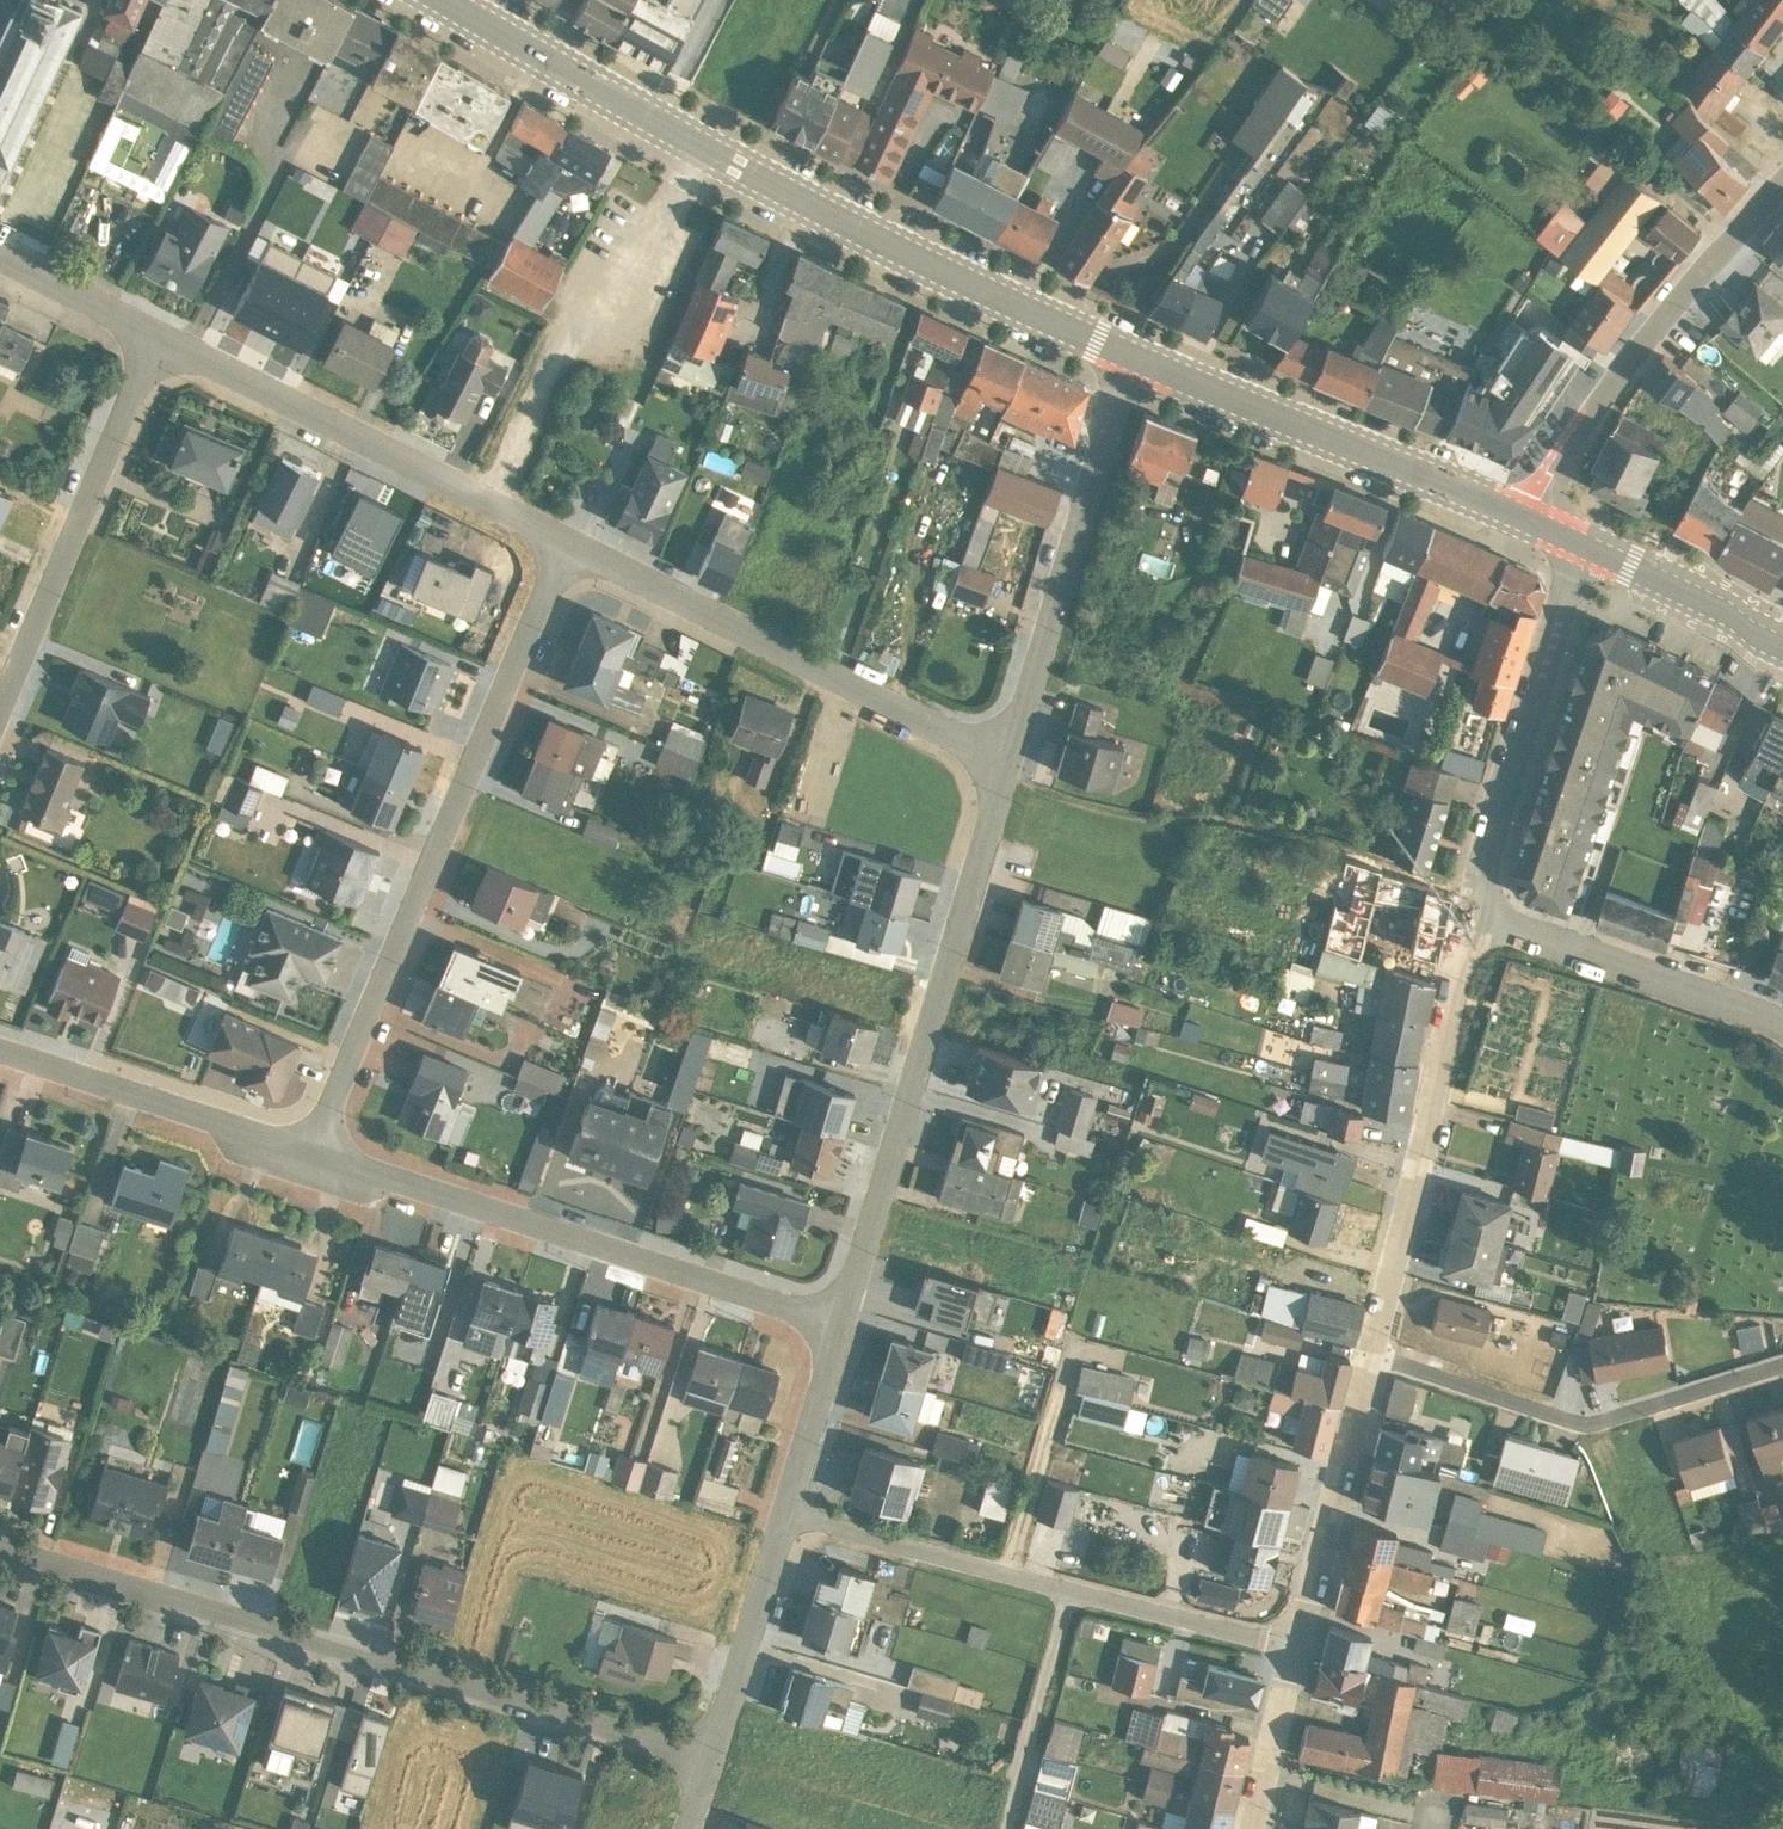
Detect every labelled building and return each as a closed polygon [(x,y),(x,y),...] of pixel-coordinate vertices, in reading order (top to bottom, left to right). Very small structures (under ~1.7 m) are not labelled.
[(81,6),(68,0),(0,0),(0,176),(81,6)] [(115,57),(137,11),(143,0),(107,0),(103,10),(91,33),(89,37),(85,45),(115,57)] [(122,88),(174,114),(166,129),(197,144),(205,129),(208,123),(209,121),(246,47),(257,27),(240,19),(247,4),(239,0),(163,0),(158,10),(154,19),(133,65),(122,88)] [(137,11),(154,19),(158,10),(163,0),(143,0),(137,11)] [(257,27),(259,21),(270,0),(239,0),(247,4),(240,19),(257,27)] [(259,21),(327,57),(331,50),(353,6),(341,0),(270,0),(259,21)] [(572,17),(609,39),(631,0),(582,0),(572,17)] [(663,68),(701,0),(631,0),(609,39),(663,68)] [(1250,3),(1275,22),(1291,0),(1252,0),(1250,3)] [(1691,9),(1721,31),(1714,40),(1749,67),(1770,39),(1727,5),(1729,2),(1726,0),(1680,0),(1691,9)] [(1782,22),(1782,0),(1737,0),(1742,5),(1737,13),(1770,39),(1782,22)] [(1039,6),(1032,3),(1017,34),(1020,36),(1016,45),(1024,49),(1029,38),(1026,36),(1039,6)] [(353,6),(331,50),(374,71),(397,29),(379,20),(379,18),(369,13),(368,14),(353,6)] [(1721,31),(1691,9),(1681,23),(1712,46),(1683,85),(1738,130),(1748,117),(1726,98),(1749,67),(1714,40),(1721,31)] [(932,34),(915,26),(893,74),(974,110),(975,110),(993,69),(978,62),(980,55),(963,48),(960,54),(929,40),(932,34)] [(891,41),(866,28),(846,70),(812,144),(851,163),(874,114),(860,107),(891,41)] [(397,29),(374,71),(369,81),(412,102),(413,103),(438,53),(397,29)] [(1678,47),(1663,38),(1656,51),(1670,60),(1678,47)] [(1130,53),(1105,39),(1097,55),(1121,68),(1130,53)] [(115,57),(85,45),(76,64),(105,77),(115,57)] [(208,123),(205,129),(230,142),(272,60),(246,47),(209,121),(208,123)] [(1024,54),(1010,47),(997,76),(992,73),(976,106),(1012,123),(1027,91),(1011,83),(1024,54)] [(438,53),(413,103),(412,104),(429,113),(428,115),(463,135),(464,133),(482,143),(508,93),(438,53)] [(115,57),(105,77),(95,98),(113,106),(122,88),(133,65),(115,57)] [(770,124),(812,144),(846,70),(818,57),(808,78),(795,72),(770,124)] [(1474,57),(1448,85),(1460,97),(1474,83),(1478,86),(1491,73),(1474,57)] [(1305,82),(1279,64),(1229,136),(1254,153),(1305,82)] [(884,180),(932,92),(893,74),(851,163),(884,180)] [(1333,91),(1343,99),(1355,83),(1345,75),(1333,91)] [(1612,90),(1600,104),(1617,118),(1629,104),(1612,90)] [(1143,130),(1074,93),(1052,130),(1103,155),(1093,173),(1108,181),(1118,165),(1133,149),(1143,130)] [(540,145),(552,152),(566,127),(522,101),(494,157),(520,174),(540,145)] [(1377,102),(1362,122),(1377,133),(1391,113),(1377,102)] [(1665,152),(1724,204),(1749,175),(1721,150),(1730,139),(1691,102),(1689,102),(1671,121),(1682,131),(1665,152)] [(1215,209),(1222,215),(1235,197),(1234,194),(1289,120),(1282,115),(1215,209)] [(505,243),(490,268),(486,277),(539,307),(564,263),(531,245),(562,195),(587,187),(608,151),(567,127),(551,156),(550,156),(552,152),(540,145),(520,174),(516,180),(536,194),(532,199),(505,243)] [(1033,163),(1061,179),(1079,144),(1052,130),(1033,163)] [(362,200),(376,174),(391,145),(370,134),(342,189),(362,200)] [(1660,243),(1680,258),(1701,232),(1660,198),(1626,171),(1592,146),(1585,154),(1597,164),(1584,181),(1604,197),(1587,219),(1563,202),(1537,236),(1556,253),(1637,309),(1647,297),(1608,267),(1636,231),(1656,248),(1660,243)] [(1152,161),(1133,149),(1118,165),(1108,181),(1052,266),(1053,267),(1087,284),(1139,206),(1132,201),(1146,178),(1143,175),(1152,161)] [(945,174),(931,204),(991,235),(1026,175),(984,152),(973,170),(955,160),(945,174)] [(907,192),(931,204),(945,174),(928,167),(929,164),(922,161),(912,180),(913,181),(907,192)] [(376,174),(362,200),(364,201),(384,212),(417,229),(490,268),(505,243),(376,174)] [(1258,218),(1277,233),(1306,194),(1286,180),(1258,218)] [(991,235),(1035,257),(1057,219),(1054,218),(1059,209),(1051,205),(1052,201),(1041,195),(1034,207),(1014,197),(991,235)] [(1300,203),(1281,228),(1297,240),(1323,205),(1309,195),(1302,204),(1300,203)] [(246,205),(231,199),(223,216),(238,223),(246,205)] [(364,201),(362,200),(350,229),(369,240),(384,212),(364,201)] [(165,228),(145,270),(178,287),(180,282),(193,288),(228,225),(188,204),(174,232),(165,228)] [(384,212),(369,240),(401,257),(417,229),(384,212)] [(1782,214),(1764,234),(1782,250),(1782,216),(1782,214)] [(750,274),(767,237),(723,216),(713,240),(711,240),(694,278),(723,290),(733,267),(749,274),(750,274)] [(1219,225),(1209,218),(1147,312),(1175,324),(1194,287),(1181,282),(1182,280),(1183,278),(1184,278),(1219,225)] [(1311,294),(1344,235),(1330,228),(1322,245),(1318,243),(1318,244),(1295,284),(1295,285),(1311,294)] [(232,313),(265,330),(302,258),(268,240),(232,313)] [(791,289),(776,336),(814,346),(826,317),(853,327),(868,286),(797,252),(784,286),(791,289)] [(1175,324),(1203,336),(1235,261),(1220,253),(1194,287),(1175,324)] [(336,275),(302,258),(265,330),(299,347),(336,275)] [(1311,294),(1272,272),(1243,320),(1284,344),(1310,298),(1311,294)] [(1758,273),(1720,319),(1758,350),(1782,321),(1782,294),(1758,273)] [(728,323),(739,297),(695,279),(686,305),(728,323)] [(1569,323),(1605,349),(1607,347),(1623,323),(1634,308),(1600,284),(1590,298),(1588,296),(1569,323)] [(868,286),(834,378),(843,381),(859,339),(883,347),(887,337),(889,338),(902,303),(868,286)] [(475,303),(469,314),(476,318),(484,318),(493,303),(475,293),(471,301),(475,303)] [(1361,401),(1397,321),(1378,314),(1362,345),(1356,343),(1349,354),(1306,339),(1322,308),(1316,302),(1310,298),(1284,344),(1273,365),(1361,401)] [(728,323),(686,305),(660,366),(722,394),(733,367),(714,359),(728,323)] [(1530,314),(1519,306),(1491,352),(1482,347),(1466,384),(1498,406),(1520,371),(1502,359),(1509,349),(1511,349),(1530,314)] [(1561,320),(1545,309),(1536,323),(1551,333),(1561,320)] [(965,333),(918,310),(908,339),(922,347),(912,373),(909,373),(903,391),(900,399),(902,400),(895,421),(914,429),(905,452),(921,458),(965,333)] [(853,327),(826,317),(812,353),(823,357),(822,361),(838,365),(853,327)] [(367,331),(344,319),(324,359),(373,383),(392,343),(391,342),(397,331),(373,319),(367,331)] [(18,366),(32,336),(0,320),(0,358),(18,366)] [(1782,322),(1761,347),(1768,354),(1782,336),(1782,323),(1782,322)] [(437,384),(423,411),(440,419),(445,411),(464,420),(479,388),(492,394),(505,367),(497,363),(497,362),(485,356),(490,344),(488,337),(477,333),(468,336),(459,351),(457,350),(439,385),(437,384)] [(988,439),(1022,359),(965,333),(919,466),(929,470),(931,466),(950,472),(956,454),(994,467),(1003,446),(988,439)] [(1576,350),(1551,334),(1542,345),(1541,345),(1494,417),(1527,442),(1574,372),(1574,371),(1575,371),(1577,370),(1568,363),(1576,350)] [(1464,388),(1472,368),(1391,335),(1361,401),(1443,435),(1464,388)] [(727,382),(724,398),(772,412),(778,394),(795,397),(814,346),(776,336),(770,356),(746,349),(734,384),(727,382)] [(1663,356),(1644,380),(1722,440),(1732,423),(1708,406),(1714,398),(1663,356)] [(0,358),(0,371),(12,376),(18,366),(0,358)] [(1059,375),(1022,359),(997,419),(1032,435),(1059,375)] [(675,373),(660,366),(653,382),(668,388),(675,373)] [(1081,386),(1059,375),(1035,427),(1050,434),(1051,431),(1072,440),(1085,393),(1085,389),(1081,386)] [(1763,400),(1741,383),(1725,405),(1747,423),(1763,400)] [(722,394),(714,390),(708,404),(716,408),(722,394)] [(625,395),(613,420),(626,426),(638,401),(625,395)] [(1482,404),(1460,441),(1479,447),(1514,462),(1527,442),(1494,417),(1496,414),(1482,404)] [(1152,499),(1169,506),(1183,470),(1181,469),(1193,432),(1143,413),(1125,467),(1158,482),(1152,499)] [(1594,467),(1643,490),(1644,490),(1664,438),(1621,414),(1620,414),(1594,467)] [(1017,429),(997,419),(988,439),(1030,456),(1034,445),(1014,436),(1017,429)] [(185,423),(168,463),(224,487),(241,447),(185,423)] [(873,430),(864,453),(868,471),(880,476),(894,437),(875,430),(873,430)] [(669,461),(678,442),(658,432),(631,487),(621,482),(605,516),(635,531),(652,538),(685,469),(669,461)] [(1745,456),(1764,471),(1782,445),(1782,437),(1779,434),(1762,456),(1751,448),(1745,456)] [(13,446),(0,440),(0,472),(13,446)] [(1733,448),(1722,440),(1713,457),(1725,465),(1733,448)] [(995,465),(1024,475),(1030,458),(1030,456),(1003,446),(995,465)] [(1286,468),(1252,455),(1240,494),(1272,506),(1286,468)] [(747,456),(740,475),(763,484),(770,465),(747,456)] [(317,476),(280,457),(256,505),(258,507),(251,519),(287,537),(294,524),(296,526),(313,492),(311,490),(317,476)] [(1246,471),(1225,464),(1215,494),(1237,501),(1246,471)] [(1047,518),(1059,489),(995,465),(982,499),(982,500),(1032,518),(1047,518)] [(1593,485),(1639,508),(1650,494),(1600,470),(1593,485)] [(1701,479),(1675,526),(1719,548),(1744,500),(1701,479)] [(1338,522),(1374,534),(1384,505),(1331,485),(1321,511),(1315,509),(1294,566),(1240,551),(1230,585),(1245,590),(1244,591),(1288,605),(1281,628),(1299,634),(1338,522)] [(12,496),(12,495),(0,490),(0,520),(12,496)] [(1719,548),(1746,562),(1775,502),(1752,491),(1744,500),(1719,548)] [(356,496),(329,550),(372,572),(402,514),(390,508),(388,512),(356,496)] [(1773,575),(1782,557),(1782,506),(1775,502),(1746,562),(1773,575)] [(696,575),(723,589),(752,528),(747,525),(749,520),(726,510),(696,575)] [(1431,526),(1398,511),(1381,556),(1384,557),(1378,571),(1407,585),(1431,526)] [(1248,520),(1220,512),(1213,534),(1241,542),(1248,520)] [(1308,609),(1320,613),(1329,587),(1353,595),(1369,549),(1361,546),(1365,531),(1338,522),(1308,609)] [(1504,559),(1431,526),(1372,679),(1382,684),(1382,685),(1403,694),(1404,694),(1408,684),(1423,690),(1439,652),(1416,642),(1442,581),(1485,600),(1504,559)] [(217,529),(209,547),(219,551),(227,533),(217,529)] [(1200,578),(1226,586),(1240,545),(1216,537),(1200,578)] [(416,551),(401,586),(472,616),(492,570),(491,569),(474,562),(469,573),(416,551)] [(943,556),(931,588),(982,606),(994,575),(943,556)] [(1534,608),(1541,586),(1535,573),(1504,559),(1485,600),(1481,610),(1488,613),(1511,621),(1515,607),(1519,608),(1520,604),(1534,608)] [(271,571),(258,602),(286,613),(299,583),(271,571)] [(1221,602),(1226,586),(1200,578),(1194,593),(1221,602)] [(334,601),(298,587),(284,621),(321,637),(334,601)] [(1244,591),(1242,599),(1266,606),(1267,603),(1283,608),(1278,625),(1282,626),(1288,605),(1244,591)] [(1479,674),(1469,704),(1465,704),(1464,708),(1463,710),(1473,713),(1475,708),(1477,708),(1500,715),(1504,702),(1532,613),(1515,607),(1511,621),(1488,613),(1468,669),(1479,674)] [(643,634),(592,612),(577,646),(652,678),(663,651),(641,642),(644,635),(643,634)] [(1368,622),(1352,615),(1343,638),(1360,644),(1368,622)] [(1588,640),(1578,677),(1636,711),(1690,734),(1715,677),(1716,676),(1616,629),(1588,640)] [(398,643),(377,695),(393,702),(395,698),(423,709),(427,698),(435,701),(450,664),(398,643)] [(607,700),(636,712),(644,695),(615,682),(622,666),(577,646),(561,683),(606,703),(607,700)] [(1331,660),(1314,653),(1304,680),(1322,687),(1331,660)] [(61,722),(107,741),(118,717),(138,725),(149,697),(83,669),(78,669),(71,686),(74,688),(61,722)] [(1710,761),(1742,688),(1716,676),(1690,734),(1686,747),(1686,748),(1698,754),(1698,756),(1710,761)] [(1629,730),(1636,711),(1578,677),(1549,759),(1541,783),(1535,800),(1513,869),(1528,899),(1569,913),(1570,912),(1605,801),(1629,730)] [(310,688),(304,686),(302,692),(306,695),(305,701),(337,714),(344,698),(312,684),(310,688)] [(791,713),(744,696),(728,739),(763,751),(760,758),(752,755),(743,779),(764,786),(775,756),(791,713)] [(1103,708),(1075,701),(1055,771),(1111,787),(1123,745),(1096,737),(1103,708)] [(1782,761),(1782,705),(1778,702),(1739,780),(1767,793),(1782,761)] [(298,711),(284,705),(276,723),(291,729),(298,711)] [(605,740),(549,716),(533,754),(604,783),(613,761),(599,755),(605,740)] [(662,744),(697,759),(706,735),(672,721),(662,744)] [(371,730),(356,764),(408,785),(424,749),(424,748),(381,732),(380,733),(371,730)] [(697,759),(662,744),(654,764),(690,779),(697,759)] [(31,823),(59,834),(69,809),(65,807),(83,763),(45,746),(18,810),(30,817),(31,823)] [(582,774),(533,754),(518,791),(566,811),(582,774)] [(1426,870),(1456,773),(1411,758),(1402,788),(1411,791),(1390,858),(1426,870)] [(1462,760),(1458,773),(1480,780),(1484,768),(1462,760)] [(1767,793),(1774,797),(1781,783),(1782,784),(1782,761),(1767,793)] [(287,776),(256,764),(248,781),(280,794),(287,776)] [(408,785),(356,764),(339,802),(392,825),(408,785)] [(217,817),(244,828),(262,787),(234,775),(217,817)] [(1691,777),(1676,819),(1701,829),(1707,815),(1717,787),(1691,777)] [(1726,822),(1707,815),(1701,829),(1701,830),(1695,852),(1716,858),(1717,858),(1726,822)] [(588,817),(581,833),(613,848),(620,831),(588,817)] [(774,850),(796,857),(805,826),(783,820),(774,850)] [(319,827),(313,838),(312,840),(319,843),(302,882),(357,905),(379,852),(319,827)] [(848,898),(906,916),(913,895),(909,893),(915,873),(842,851),(829,892),(848,898)] [(1731,885),(1737,866),(1695,852),(1672,929),(1683,932),(1700,880),(1711,884),(1713,879),(1731,885)] [(1395,915),(1388,945),(1436,958),(1450,893),(1383,873),(1383,869),(1327,853),(1320,883),(1333,887),(1318,945),(1362,957),(1374,908),(1395,915)] [(485,883),(477,904),(521,925),(525,915),(541,921),(552,894),(487,867),(481,881),(485,883)] [(1769,898),(1775,878),(1764,874),(1757,894),(1769,898)] [(89,878),(81,897),(116,912),(124,893),(89,878)] [(1676,915),(1607,890),(1597,923),(1667,947),(1676,915)] [(156,902),(130,892),(115,929),(142,940),(156,902)] [(848,898),(837,935),(876,947),(877,942),(897,947),(906,916),(848,898)] [(1010,937),(1128,972),(1138,953),(1141,946),(1094,931),(1094,930),(1079,916),(1021,899),(1020,900),(1010,937)] [(1141,946),(1154,919),(1103,904),(1094,930),(1094,931),(1141,946)] [(188,913),(170,906),(163,923),(180,930),(188,913)] [(324,982),(341,939),(267,909),(250,951),(258,955),(251,972),(242,968),(234,986),(254,994),(258,985),(288,998),(300,972),(324,982)] [(794,919),(772,912),(767,931),(788,939),(794,919)] [(829,929),(798,920),(791,942),(822,951),(829,929)] [(23,990),(44,939),(0,921),(0,980),(23,990)] [(1769,978),(1782,983),(1782,933),(1769,978)] [(1065,969),(1092,977),(1097,963),(1010,937),(999,974),(1040,987),(1048,960),(1065,966),(1065,969)] [(486,958),(453,944),(437,981),(500,1007),(506,992),(512,993),(520,972),(501,964),(493,983),(479,977),(486,958)] [(101,1022),(119,975),(85,961),(89,952),(71,945),(67,953),(66,953),(45,1007),(67,1016),(69,1011),(101,1022)] [(1352,1008),(1422,1020),(1431,982),(1386,965),(1321,946),(1313,968),(1291,961),(1289,968),(1282,966),(1273,990),(1278,995),(1305,1003),(1314,1003),(1322,979),(1355,986),(1352,1008)] [(501,964),(486,958),(479,977),(493,983),(501,964)] [(435,981),(420,1017),(462,1034),(469,1017),(480,1022),(488,1003),(435,981)] [(1112,999),(1110,1016),(1142,1021),(1144,1004),(1112,999)] [(1422,1020),(1352,1008),(1352,1015),(1360,1017),(1358,1031),(1370,1033),(1367,1053),(1414,1060),(1422,1020)] [(223,1009),(207,1051),(241,1066),(235,1079),(247,1084),(246,1087),(255,1091),(253,1097),(254,1097),(258,1089),(276,1096),(298,1045),(223,1009)] [(812,1025),(807,1044),(863,1062),(874,1025),(830,1011),(825,1027),(812,1025)] [(1338,1047),(1342,1031),(1312,1024),(1307,1040),(1338,1047)] [(1043,1065),(978,1046),(965,1087),(1031,1108),(1043,1065)] [(1410,1085),(1414,1060),(1367,1053),(1365,1065),(1313,1056),(1309,1073),(1410,1085)] [(398,1120),(446,1139),(462,1102),(455,1099),(467,1067),(423,1054),(398,1120)] [(523,1058),(516,1076),(555,1092),(564,1074),(523,1058)] [(1410,1085),(1309,1073),(1305,1089),(1359,1098),(1358,1107),(1404,1115),(1410,1085)] [(841,1135),(853,1095),(784,1074),(773,1114),(800,1123),(841,1135)] [(518,1077),(511,1090),(540,1102),(546,1088),(518,1077)] [(567,1156),(603,1169),(629,1096),(611,1090),(613,1085),(603,1082),(596,1086),(593,1097),(589,1096),(567,1156)] [(1053,1127),(1085,1136),(1096,1096),(1065,1087),(1053,1127)] [(1145,1090),(1136,1119),(1151,1124),(1155,1114),(1159,1115),(1165,1097),(1145,1090)] [(670,1106),(631,1092),(629,1096),(603,1169),(643,1183),(670,1106)] [(1193,1092),(1188,1106),(1212,1114),(1217,1100),(1193,1092)] [(1303,1099),(1298,1120),(1324,1127),(1324,1130),(1357,1138),(1362,1114),(1303,1099)] [(1108,1103),(1104,1116),(1127,1123),(1131,1110),(1108,1103)] [(1516,1104),(1512,1120),(1549,1130),(1553,1114),(1516,1104)] [(961,1116),(948,1158),(1009,1174),(1022,1133),(961,1116)] [(1615,1165),(1618,1149),(1563,1134),(1549,1130),(1512,1120),(1508,1119),(1503,1140),(1522,1145),(1511,1187),(1547,1197),(1556,1154),(1556,1151),(1615,1165)] [(787,1137),(782,1153),(790,1156),(788,1163),(829,1175),(841,1135),(800,1123),(795,1139),(787,1137)] [(72,1145),(26,1131),(24,1134),(6,1128),(0,1145),(0,1183),(17,1189),(22,1174),(59,1186),(72,1145)] [(539,1188),(552,1132),(536,1128),(523,1184),(539,1188)] [(743,1128),(739,1141),(758,1147),(762,1134),(743,1128)] [(1089,1155),(1094,1139),(1058,1129),(1053,1145),(1089,1155)] [(1354,1157),(1268,1129),(1259,1157),(1282,1164),(1277,1181),(1338,1200),(1343,1184),(1345,1185),(1354,1157)] [(734,1140),(728,1161),(753,1168),(754,1167),(776,1174),(780,1159),(758,1152),(759,1148),(734,1140)] [(1618,1149),(1615,1165),(1615,1167),(1639,1172),(1644,1148),(1619,1144),(1618,1149)] [(948,1158),(937,1197),(1010,1218),(1021,1178),(948,1158)] [(123,1164),(111,1202),(169,1221),(185,1169),(159,1160),(154,1173),(123,1164)] [(805,1204),(738,1180),(731,1204),(739,1207),(734,1223),(748,1227),(744,1244),(763,1250),(763,1251),(768,1253),(769,1252),(781,1255),(792,1221),(799,1223),(805,1204)] [(1324,1241),(1337,1200),(1277,1181),(1270,1207),(1290,1214),(1285,1228),(1245,1216),(1240,1232),(1281,1244),(1285,1229),(1324,1241)] [(1459,1188),(1449,1229),(1499,1242),(1501,1235),(1511,1238),(1515,1222),(1506,1219),(1510,1201),(1459,1188)] [(52,1245),(65,1249),(74,1220),(58,1215),(52,1233),(55,1235),(52,1245)] [(197,1265),(188,1292),(208,1298),(215,1273),(238,1280),(240,1273),(260,1280),(275,1234),(231,1220),(216,1271),(197,1265)] [(103,1230),(77,1222),(68,1249),(70,1250),(66,1264),(89,1272),(103,1230)] [(1449,1229),(1438,1270),(1476,1279),(1473,1291),(1528,1305),(1531,1291),(1489,1281),(1492,1270),(1496,1270),(1503,1243),(1499,1242),(1449,1229)] [(319,1249),(275,1234),(260,1280),(256,1294),(298,1309),(292,1329),(314,1336),(323,1306),(301,1299),(302,1294),(304,1294),(319,1249)] [(361,1278),(357,1292),(379,1300),(383,1285),(401,1291),(413,1253),(376,1242),(370,1256),(367,1255),(360,1278),(361,1278)] [(445,1263),(413,1253),(391,1324),(428,1336),(450,1268),(445,1266),(445,1263)] [(926,1270),(913,1312),(964,1326),(966,1317),(987,1323),(996,1293),(926,1270)] [(482,1277),(461,1343),(499,1355),(520,1289),(482,1277)] [(1269,1283),(1261,1312),(1302,1328),(1353,1339),(1361,1307),(1310,1291),(1309,1293),(1269,1283)] [(529,1377),(527,1377),(516,1408),(520,1410),(517,1419),(537,1425),(550,1384),(549,1383),(556,1360),(542,1355),(554,1320),(551,1318),(557,1301),(520,1289),(498,1359),(505,1361),(504,1367),(523,1373),(527,1359),(534,1361),(529,1377)] [(1575,1322),(1585,1294),(1568,1289),(1560,1317),(1575,1322)] [(1430,1330),(1481,1342),(1489,1308),(1438,1296),(1430,1330)] [(1600,1303),(1588,1299),(1579,1329),(1591,1333),(1600,1303)] [(592,1327),(583,1356),(616,1367),(633,1312),(615,1306),(614,1309),(596,1303),(589,1325),(592,1327)] [(3,1312),(0,1324),(0,1354),(13,1358),(25,1319),(3,1312)] [(633,1312),(615,1370),(638,1378),(642,1366),(658,1370),(672,1324),(633,1312)] [(1302,1328),(1266,1318),(1261,1338),(1297,1348),(1302,1328)] [(352,1328),(331,1321),(318,1360),(340,1367),(352,1328)] [(1579,1381),(1594,1379),(1595,1379),(1670,1365),(1662,1323),(1661,1322),(1587,1336),(1588,1345),(1574,1348),(1579,1381)] [(1210,1341),(1189,1336),(1185,1354),(1206,1359),(1210,1341)] [(890,1337),(879,1375),(923,1387),(928,1372),(934,1374),(940,1352),(890,1337)] [(968,1339),(964,1354),(1003,1366),(1008,1351),(968,1339)] [(738,1359),(698,1343),(684,1386),(685,1386),(681,1400),(721,1413),(738,1359)] [(1336,1404),(1348,1359),(1347,1359),(1324,1352),(1322,1357),(1300,1352),(1297,1365),(1294,1364),(1294,1365),(1280,1362),(1279,1362),(1241,1352),(1233,1376),(1260,1384),(1336,1404)] [(776,1370),(738,1359),(721,1413),(721,1416),(736,1421),(735,1424),(756,1432),(776,1370)] [(1130,1403),(1137,1372),(1087,1361),(1075,1414),(1143,1429),(1148,1407),(1130,1403)] [(229,1364),(204,1448),(222,1453),(247,1370),(229,1364)] [(560,1420),(576,1371),(558,1365),(541,1414),(560,1420)] [(935,1391),(923,1387),(879,1375),(867,1417),(903,1428),(911,1430),(914,1417),(926,1421),(935,1391)] [(1393,1378),(1384,1413),(1408,1417),(1409,1412),(1419,1415),(1426,1387),(1415,1385),(1415,1383),(1393,1378)] [(598,1423),(609,1426),(614,1413),(629,1417),(632,1409),(621,1398),(625,1384),(612,1380),(598,1423)] [(1336,1404),(1260,1384),(1258,1389),(1270,1392),(1267,1408),(1284,1413),(1279,1429),(1292,1432),(1289,1444),(1324,1453),(1336,1404)] [(309,1393),(286,1386),(282,1400),(304,1407),(309,1393)] [(421,1420),(449,1429),(458,1399),(431,1390),(421,1420)] [(1747,1416),(1768,1485),(1782,1480),(1782,1405),(1747,1416)] [(0,1423),(0,1490),(10,1493),(27,1432),(0,1423)] [(473,1436),(504,1446),(507,1436),(494,1432),(494,1429),(478,1424),(477,1425),(473,1436)] [(30,1425),(10,1493),(48,1505),(71,1437),(30,1425)] [(1379,1427),(1372,1456),(1416,1466),(1420,1452),(1459,1462),(1465,1443),(1459,1441),(1461,1433),(1448,1430),(1446,1438),(1442,1437),(1442,1436),(1402,1425),(1401,1430),(1379,1427)] [(1735,1471),(1719,1425),(1674,1439),(1692,1497),(1738,1483),(1734,1471),(1735,1471)] [(936,1430),(931,1450),(972,1462),(978,1442),(936,1430)] [(1536,1441),(1506,1433),(1499,1455),(1485,1451),(1478,1475),(1493,1479),(1492,1482),(1565,1502),(1577,1457),(1569,1455),(1535,1446),(1536,1441)] [(736,1439),(724,1436),(710,1478),(702,1475),(694,1501),(730,1512),(738,1487),(722,1481),(736,1439)] [(553,1449),(550,1461),(565,1464),(565,1463),(581,1467),(587,1448),(571,1444),(568,1452),(553,1449)] [(864,1445),(849,1496),(904,1512),(919,1461),(864,1445)] [(590,1451),(584,1469),(638,1488),(646,1461),(619,1452),(613,1469),(605,1466),(608,1456),(590,1451)] [(1296,1464),(1247,1451),(1247,1454),(1236,1452),(1227,1488),(1237,1490),(1286,1503),(1296,1464)] [(1372,1456),(1367,1474),(1360,1503),(1425,1520),(1432,1491),(1437,1472),(1416,1466),(1372,1456)] [(677,1470),(646,1461),(638,1488),(675,1501),(679,1493),(672,1490),(677,1470)] [(466,1472),(438,1463),(419,1524),(450,1532),(460,1501),(458,1500),(466,1472)] [(152,1510),(159,1512),(166,1484),(103,1464),(86,1519),(144,1536),(152,1510)] [(988,1477),(978,1510),(1003,1517),(1012,1484),(1021,1487),(1024,1478),(998,1470),(995,1479),(988,1477)] [(292,1550),(314,1476),(297,1472),(287,1508),(288,1509),(285,1517),(246,1506),(228,1564),(268,1576),(269,1576),(279,1546),(292,1550)] [(1047,1481),(1036,1517),(1066,1525),(1077,1489),(1047,1481)] [(419,1524),(429,1491),(399,1482),(389,1515),(419,1524)] [(1286,1503),(1213,1485),(1203,1521),(1276,1540),(1286,1503)] [(1481,1499),(1454,1492),(1443,1526),(1538,1552),(1545,1529),(1478,1509),(1481,1499)] [(198,1511),(185,1552),(228,1564),(246,1504),(222,1498),(205,1494),(200,1511),(198,1511)] [(1746,1532),(1767,1527),(1757,1496),(1736,1503),(1746,1532)] [(1782,1525),(1782,1518),(1777,1501),(1761,1506),(1768,1528),(1782,1525)] [(1348,1549),(1451,1577),(1454,1567),(1429,1560),(1431,1551),(1395,1541),(1397,1533),(1355,1523),(1348,1549)] [(1104,1540),(1130,1546),(1133,1532),(1107,1526),(1104,1540)] [(1276,1540),(1221,1526),(1210,1568),(1265,1582),(1276,1540)] [(1488,1538),(1443,1526),(1438,1546),(1482,1559),(1488,1538)] [(357,1533),(338,1597),(355,1602),(357,1599),(380,1605),(398,1546),(357,1533)] [(1348,1549),(1341,1576),(1384,1586),(1385,1581),(1424,1592),(1430,1572),(1348,1549)] [(431,1624),(447,1629),(465,1569),(441,1562),(439,1566),(422,1561),(415,1583),(420,1585),(413,1610),(432,1616),(431,1624)] [(899,1624),(908,1595),(889,1590),(890,1585),(872,1580),(873,1577),(839,1567),(834,1582),(818,1577),(812,1599),(899,1624)] [(1381,1586),(1341,1576),(1333,1609),(1436,1638),(1440,1625),(1401,1613),(1402,1609),(1378,1602),(1381,1586)] [(1239,1588),(1201,1578),(1195,1598),(1233,1608),(1239,1588)] [(1479,1603),(1453,1596),(1449,1611),(1475,1618),(1479,1603)] [(812,1599),(799,1636),(855,1653),(868,1615),(812,1599)] [(7,1707),(15,1683),(1,1679),(16,1630),(15,1630),(9,1628),(14,1606),(0,1602),(0,1705),(7,1707)] [(1475,1618),(1449,1611),(1445,1626),(1472,1634),(1475,1618)] [(676,1639),(598,1615),(589,1643),(603,1648),(596,1673),(638,1686),(643,1670),(658,1674),(663,1658),(670,1659),(676,1639)] [(58,1680),(56,1686),(74,1691),(76,1686),(80,1687),(94,1641),(97,1642),(100,1631),(80,1625),(76,1637),(69,1635),(59,1628),(48,1624),(34,1673),(58,1680)] [(1371,1637),(1329,1627),(1321,1655),(1422,1683),(1427,1665),(1409,1660),(1408,1664),(1368,1652),(1368,1651),(1371,1637)] [(1150,1692),(1163,1642),(1125,1631),(1111,1681),(1150,1692)] [(1416,1633),(1411,1650),(1440,1658),(1445,1643),(1436,1638),(1416,1633)] [(178,1653),(128,1639),(114,1687),(164,1702),(178,1653)] [(1334,1703),(1353,1708),(1363,1667),(1321,1655),(1312,1690),(1336,1697),(1334,1703)] [(1252,1717),(1261,1679),(1255,1676),(1207,1664),(1203,1679),(1180,1674),(1174,1697),(1252,1717)] [(914,1665),(910,1685),(955,1693),(959,1674),(914,1665)] [(1475,1791),(1554,1799),(1558,1763),(1478,1752),(1440,1748),(1448,1716),(1461,1718),(1467,1697),(1363,1667),(1356,1697),(1363,1699),(1361,1712),(1367,1714),(1362,1735),(1304,1722),(1297,1755),(1358,1768),(1475,1791)] [(843,1715),(851,1686),(792,1669),(780,1710),(820,1722),(841,1728),(845,1716),(843,1715)] [(184,1734),(238,1749),(254,1693),(252,1692),(253,1686),(235,1681),(232,1689),(200,1680),(184,1734)] [(334,1700),(284,1685),(261,1763),(311,1778),(326,1728),(340,1732),(348,1706),(334,1701),(334,1700)] [(949,1720),(954,1697),(923,1690),(918,1712),(949,1720)] [(1144,1710),(1130,1706),(1124,1737),(1240,1767),(1247,1738),(1228,1733),(1229,1727),(1146,1705),(1144,1710)] [(1495,1705),(1488,1726),(1514,1734),(1521,1713),(1495,1705)] [(339,1786),(366,1794),(389,1717),(362,1709),(339,1786)] [(1027,1828),(1060,1828),(1076,1756),(1077,1756),(1084,1723),(1052,1716),(1027,1828)] [(66,1766),(78,1724),(62,1719),(50,1761),(66,1766)] [(1684,1788),(1721,1791),(1725,1738),(1688,1735),(1684,1788)] [(1188,1792),(1231,1803),(1240,1767),(1143,1742),(1137,1760),(1150,1764),(1145,1780),(1168,1787),(1173,1770),(1193,1774),(1188,1792)] [(505,1828),(535,1828),(554,1766),(527,1758),(505,1828)] [(554,1766),(535,1828),(565,1828),(581,1775),(554,1766)] [(53,1779),(16,1769),(11,1787),(48,1797),(53,1779)] [(1145,1780),(1141,1797),(1163,1803),(1168,1787),(1145,1780)] [(1231,1803),(1230,1804),(1188,1792),(1183,1814),(1163,1809),(1159,1823),(1179,1828),(1224,1828),(1231,1803)] [(1308,1798),(1302,1822),(1308,1824),(1307,1828),(1354,1828),(1358,1811),(1308,1798)] [(1462,1800),(1459,1819),(1504,1825),(1506,1806),(1462,1800)] [(1141,1828),(1178,1828),(1144,1820),(1141,1828)]
